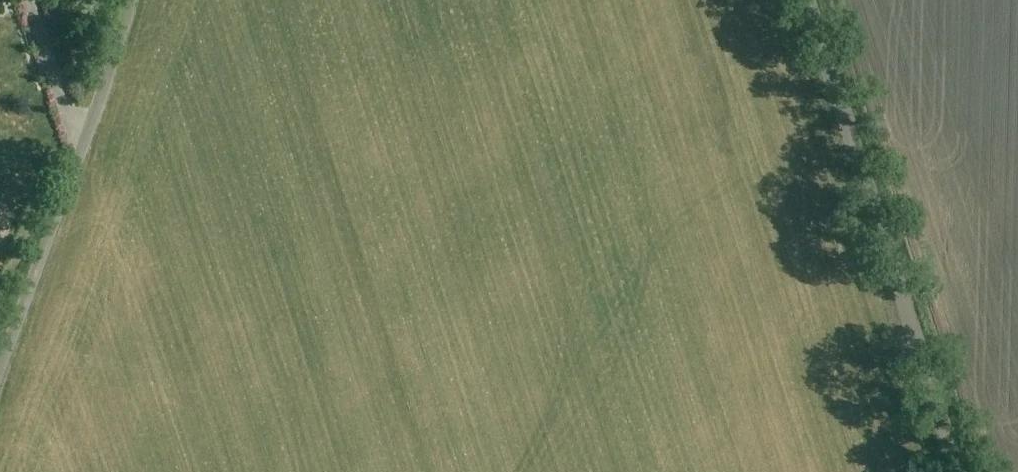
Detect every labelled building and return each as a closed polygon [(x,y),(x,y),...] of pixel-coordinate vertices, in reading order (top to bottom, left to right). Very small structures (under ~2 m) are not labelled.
[(15,71),(39,65),(37,54),(12,59),(15,71)]
